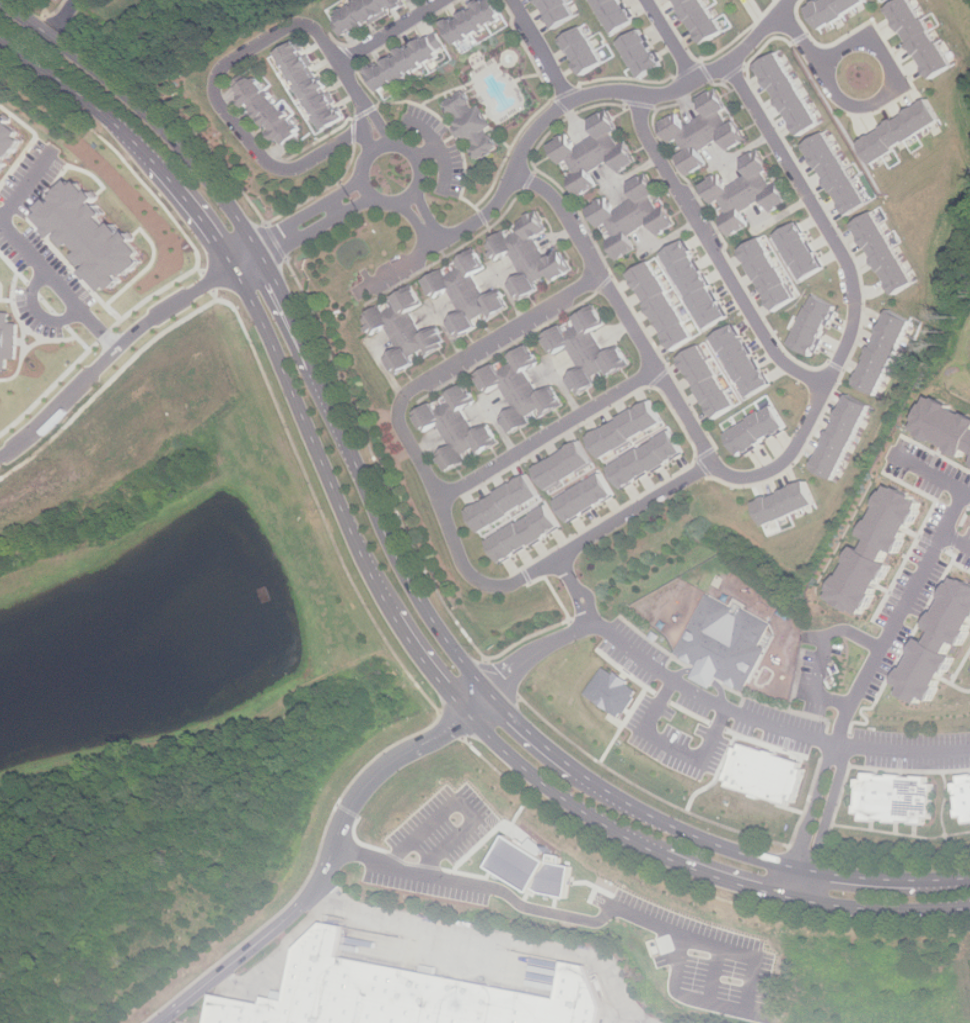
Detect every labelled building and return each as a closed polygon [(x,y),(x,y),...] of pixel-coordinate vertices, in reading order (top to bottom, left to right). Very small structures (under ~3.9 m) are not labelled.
[(333,18),(346,40),(412,0),(363,0),(333,18)] [(506,17),(496,0),(485,0),(446,24),(459,45),(506,17)] [(553,29),(576,16),(567,0),(536,0),(553,29)] [(613,34),(636,21),(624,0),(593,0),(613,34)] [(726,31),(707,0),(675,0),(703,45),(726,31)] [(822,30),(870,1),(869,0),(822,0),(809,8),(822,30)] [(932,79),(955,66),(915,0),(901,0),(888,8),(932,79)] [(560,39),(582,76),(604,62),(583,26),(560,39)] [(618,42),(640,78),(662,65),(640,28),(618,42)] [(382,92),(449,52),(436,31),(369,71),(382,92)] [(346,119),(301,40),(279,53),(324,131),(346,119)] [(756,65),(800,136),(822,123),(779,52),(756,65)] [(257,73),(238,88),(288,153),(307,139),(257,73)] [(661,123),(688,175),(709,164),(701,149),(723,137),(730,151),(748,141),(720,89),(700,99),(707,113),(684,125),(678,114),(661,123)] [(476,161),(500,148),(490,128),(493,127),(482,105),(476,108),(466,91),(445,102),(476,161)] [(859,143),(872,165),(943,121),(929,97),(859,143)] [(578,196),(599,186),(591,170),(613,159),(619,172),(637,163),(610,110),(590,120),(597,134),(572,146),(566,135),(551,143),(578,196)] [(3,175),(10,162),(15,159),(23,143),(25,131),(14,125),(15,117),(3,116),(0,114),(0,175),(3,175)] [(805,145),(848,216),(870,202),(828,131),(805,145)] [(731,236),(752,226),(744,210),(766,199),(772,212),(790,203),(763,149),(743,159),(750,174),(726,187),(720,175),(704,183),(731,236)] [(617,260),(639,249),(631,233),(652,223),(659,235),(676,226),(650,172),(629,182),(637,198),(611,210),(606,199),(591,207),(617,260)] [(53,239),(59,236),(71,247),(76,245),(83,251),(78,257),(90,268),(85,273),(106,292),(121,284),(124,281),(122,277),(147,264),(136,239),(117,223),(111,226),(103,219),(109,213),(105,209),(101,202),(74,177),(52,201),(51,200),(39,213),(53,239)] [(854,225),(896,296),(920,282),(876,210),(854,225)] [(574,270),(562,250),(548,258),(537,238),(550,231),(539,211),(487,241),(498,261),(512,252),(525,274),(512,282),(523,300),(574,270)] [(777,235),(804,280),(826,267),(800,222),(777,235)] [(739,250),(774,312),(799,298),(763,237),(739,250)] [(660,253),(706,329),(729,316),(684,240),(660,253)] [(425,280),(436,300),(452,291),(465,313),(453,320),(464,339),(484,328),(479,319),(491,312),(494,317),(513,306),(503,287),(487,296),(474,273),(485,267),(476,251),(425,280)] [(626,275),(672,350),(694,336),(650,261),(626,275)] [(363,319),(374,338),(390,328),(403,350),(391,357),(402,376),(423,365),(419,358),(422,356),(420,353),(430,348),(433,353),(451,342),(441,324),(425,333),(412,310),(422,303),(412,286),(390,299),(392,302),(363,319)] [(816,294),(790,344),(812,356),(838,306),(816,294)] [(544,337),(555,356),(570,348),(583,370),(571,377),(581,394),(632,364),(621,345),(607,353),(593,330),(605,323),(595,306),(544,337)] [(892,309),(856,383),(878,395),(916,322),(892,309)] [(10,370),(10,361),(19,361),(20,342),(20,324),(13,324),(13,313),(0,313),(0,370),(10,370)] [(711,337),(748,398),(771,384),(735,324),(711,337)] [(677,358),(713,420),(737,406),(700,345),(677,358)] [(478,375),(489,395),(505,386),(518,410),(506,417),(516,434),(542,420),(539,414),(545,411),(547,414),(566,404),(556,385),(541,393),(528,369),(540,363),(531,346),(478,375)] [(414,413),(425,434),(442,425),(453,448),(441,454),(451,472),(472,462),(468,453),(480,446),(483,452),(502,442),(492,422),(476,431),(464,407),(476,401),(468,386),(414,413)] [(810,469),(832,480),(871,405),(848,394),(810,469)] [(931,394),(969,415),(969,450),(964,459),(912,432),(931,394)] [(589,436),(603,458),(664,423),(650,399),(589,436)] [(725,434),(739,456),(786,428),(772,404),(725,434)] [(609,467),(623,489),(684,453),(669,429),(609,467)] [(536,468),(548,490),(594,463),(581,439),(536,468)] [(556,499),(570,523),(617,495),(602,472),(556,499)] [(467,511),(481,534),(541,497),(528,473),(467,511)] [(754,503),(764,526),(815,505),(805,481),(754,503)] [(882,481),(855,534),(862,538),(857,549),(848,544),(821,596),(859,616),(886,562),(878,558),(884,547),(891,551),(917,499),(882,481)] [(487,539),(501,563),(563,527),(549,504),(487,539)] [(928,629),(936,633),(931,644),(921,639),(895,691),(932,710),(960,657),(952,653),(957,642),(964,646),(969,634),(969,583),(956,576),(928,629)] [(707,594),(734,608),(731,612),(740,616),(744,609),(773,624),(762,644),(769,648),(746,692),(719,678),(714,688),(694,677),(701,664),(677,652),(707,594)] [(605,667),(586,694),(619,718),(622,713),(625,715),(637,698),(634,696),(637,690),(628,684),(630,682),(616,672),(614,675),(605,667)] [(735,746),(725,779),(729,781),(728,786),(789,806),(791,801),(796,802),(806,769),(802,768),(803,763),(742,743),(740,748),(735,746)] [(929,776),(862,772),(862,780),(857,780),(855,813),(862,814),(861,820),(924,824),(925,818),(932,818),(935,782),(928,782),(929,776)] [(957,777),(958,785),(954,786),(959,819),(965,818),(966,824),(969,823),(969,775),(957,777)] [(509,836),(490,865),(531,893),(534,887),(540,892),(567,898),(574,867),(552,863),(509,836)] [(606,1007),(590,967),(567,963),(560,999),(339,957),(345,928),(325,924),(297,949),(287,1001),(266,998),(264,1004),(215,996),(210,1022),(603,1022),(606,1007)]
